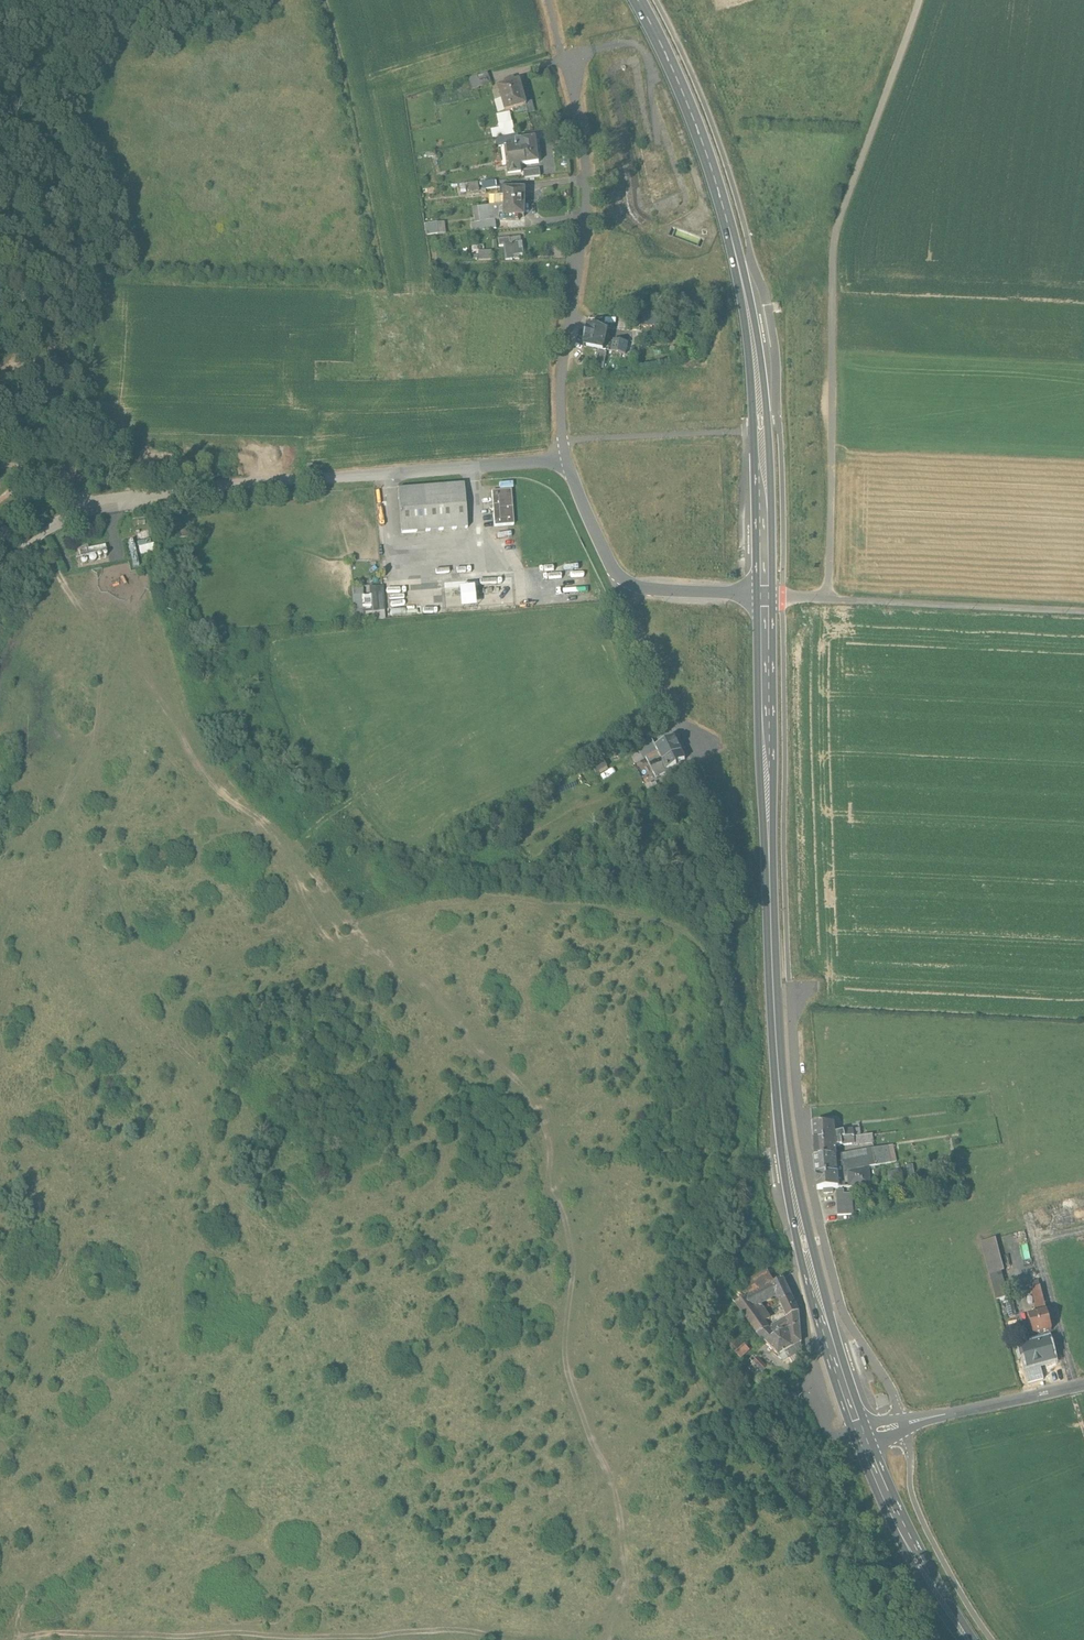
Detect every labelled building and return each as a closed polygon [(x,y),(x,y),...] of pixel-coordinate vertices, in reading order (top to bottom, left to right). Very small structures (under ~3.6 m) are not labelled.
[(491,82),(489,76),(479,79),(481,85),(491,82)] [(499,85),(505,108),(525,103),(519,80),(514,81),(513,76),(505,78),(506,83),(499,85)] [(499,124),(492,125),(493,133),(515,131),(513,108),(498,110),(499,124)] [(522,144),(525,163),(538,161),(536,145),(537,145),(536,140),(535,141),(534,138),(523,139),(523,138),(519,139),(519,144),(522,144)] [(524,169),(525,176),(539,175),(538,167),(524,169)] [(504,202),(525,202),(524,194),(524,189),(516,189),(516,185),(500,185),(500,195),(504,195),(504,202)] [(504,195),(500,195),(500,198),(486,198),(486,205),(504,203),(504,202),(504,195)] [(525,209),(525,202),(504,202),(504,203),(505,210),(500,210),(500,213),(500,219),(516,219),(516,216),(524,216),(524,209),(525,209)] [(505,210),(504,203),(486,205),(483,206),(484,215),(500,213),(500,210),(505,210)] [(475,222),(476,230),(496,228),(495,220),(475,222)] [(437,223),(425,224),(425,226),(427,236),(438,235),(437,223)] [(522,242),(513,243),(514,254),(524,252),(522,242)] [(492,250),(478,251),(479,260),(492,259),(492,250)] [(607,331),(587,327),(584,344),(603,348),(607,331)] [(628,342),(614,339),(612,351),(625,354),(628,342)] [(463,487),(400,492),(403,536),(467,531),(463,487)] [(511,492),(492,493),(494,527),(513,526),(511,492)] [(140,556),(155,554),(152,530),(137,532),(140,556)] [(106,545),(80,552),(82,559),(108,552),(106,545)] [(478,586),(462,588),(465,609),(480,607),(478,586)] [(356,624),(386,622),(384,589),(354,590),(356,624)] [(674,738),(656,746),(660,755),(663,760),(681,751),(674,738)] [(663,760),(660,755),(650,760),(649,759),(630,768),(634,777),(645,771),(644,769),(663,760)] [(820,1126),(812,1126),(814,1143),(834,1141),(834,1135),(833,1125),(826,1125),(820,1126)] [(856,1131),(840,1132),(840,1133),(834,1135),(834,1141),(854,1138),(854,1133),(856,1133),(856,1131)] [(854,1138),(834,1141),(835,1147),(858,1144),(857,1142),(855,1142),(854,1138)] [(834,1141),(814,1143),(815,1159),(836,1157),(835,1147),(834,1141)] [(836,1157),(815,1159),(815,1166),(836,1164),(836,1157)] [(869,1158),(836,1164),(837,1175),(848,1173),(856,1171),(868,1168),(871,1167),(869,1158)] [(836,1164),(815,1166),(816,1177),(837,1175),(836,1164)] [(868,1168),(856,1171),(857,1180),(869,1179),(868,1168)] [(856,1171),(848,1173),(849,1188),(870,1186),(869,1179),(857,1180),(856,1171)] [(848,1173),(837,1175),(838,1189),(849,1188),(848,1173)] [(837,1175),(816,1177),(817,1191),(823,1190),(832,1189),(838,1189),(837,1175)] [(996,1240),(982,1243),(997,1301),(1009,1298),(1002,1273),(1004,1272),(996,1240)] [(783,1281),(748,1300),(755,1310),(778,1298),(788,1292),(783,1281)] [(1040,1288),(1033,1289),(1038,1310),(1042,1313),(1046,1312),(1040,1288)] [(788,1292),(778,1298),(781,1305),(792,1299),(788,1292)] [(792,1299),(781,1305),(785,1313),(788,1320),(798,1314),(792,1299)] [(755,1310),(748,1300),(736,1307),(744,1318),(758,1337),(769,1331),(768,1329),(765,1325),(755,1310)] [(744,1318),(736,1307),(731,1309),(740,1321),(744,1318)] [(1042,1313),(1028,1317),(1033,1336),(1051,1332),(1046,1312),(1042,1313)] [(785,1313),(779,1317),(782,1323),(788,1320),(785,1313)] [(769,1331),(758,1337),(779,1358),(795,1348),(799,1355),(802,1353),(801,1345),(798,1314),(788,1320),(782,1323),(769,1331)] [(774,1319),(765,1325),(768,1329),(777,1324),(774,1319)] [(795,1348),(779,1358),(784,1363),(799,1355),(795,1348)]
